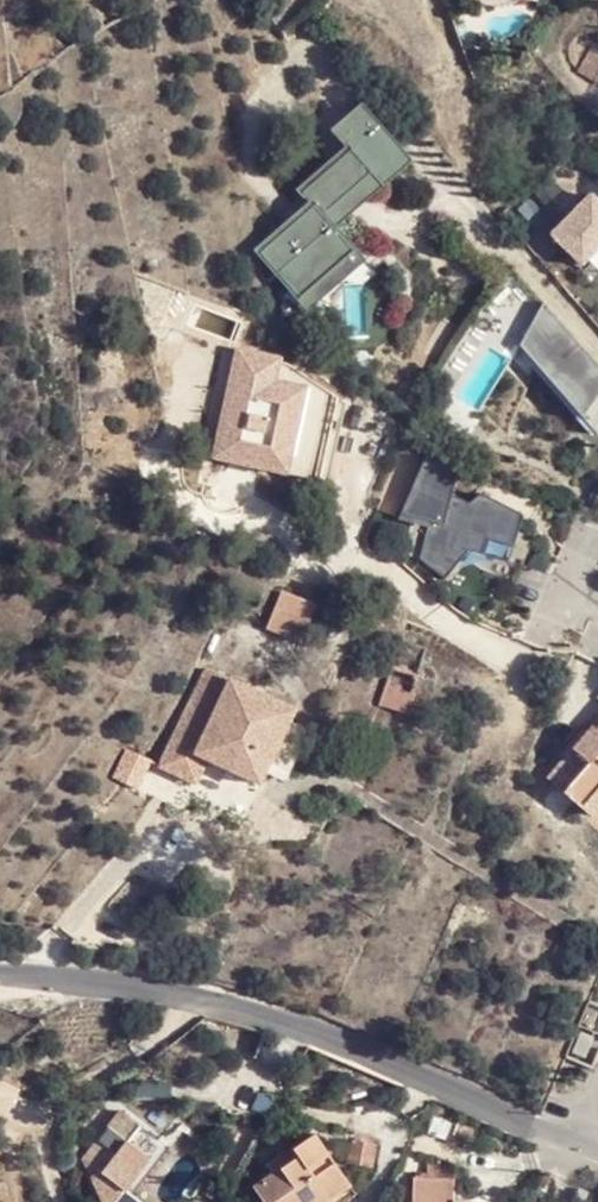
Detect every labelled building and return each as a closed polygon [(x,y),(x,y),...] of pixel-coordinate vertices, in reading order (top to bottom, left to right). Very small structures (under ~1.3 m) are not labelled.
[(403,155),(357,100),(329,123),(375,178),(403,155)] [(329,217),(375,178),(344,141),(297,180),(329,217)] [(549,237),(583,267),(597,250),(597,195),(591,189),(549,237)] [(308,198),(252,248),(304,306),(360,256),(308,198)] [(520,343),(597,429),(597,425),(597,369),(540,301),(520,343)] [(235,351),(210,454),(323,481),(343,397),(272,353),(235,351)] [(400,512),(433,522),(440,502),(451,466),(424,454),(400,512)] [(433,522),(419,558),(443,576),(466,548),(504,559),(518,508),(476,491),(468,501),(440,502),(433,522)] [(316,605),(282,589),(270,615),(304,631),(316,605)] [(408,706),(421,649),(394,643),(381,700),(408,706)] [(232,685),(243,689),(248,679),(222,660),(171,779),(197,786),(208,764),(198,758),(232,685)] [(297,713),(243,689),(232,685),(198,758),(208,764),(209,762),(262,786),(297,713)] [(597,730),(594,726),(586,733),(585,732),(565,754),(566,755),(547,776),(587,813),(597,802),(597,729),(597,730)] [(126,746),(110,776),(137,790),(152,760),(126,746)] [(94,1167),(117,1187),(144,1156),(155,1165),(169,1148),(120,1106),(107,1121),(126,1137),(113,1152),(95,1137),(80,1155),(94,1167)] [(312,1130),(290,1144),(298,1155),(268,1173),(250,1184),(261,1201),(266,1201),(277,1196),(281,1201),(321,1201),(347,1185),(312,1130)] [(347,1169),(371,1173),(375,1148),(351,1142),(347,1169)] [(298,1155),(290,1144),(261,1161),(268,1173),(298,1155)] [(144,1156),(117,1187),(129,1196),(155,1165),(144,1156)] [(94,1167),(86,1177),(96,1201),(136,1201),(129,1196),(117,1187),(94,1167)] [(455,1177),(410,1175),(408,1200),(423,1201),(422,1201),(452,1201),(455,1177)]
